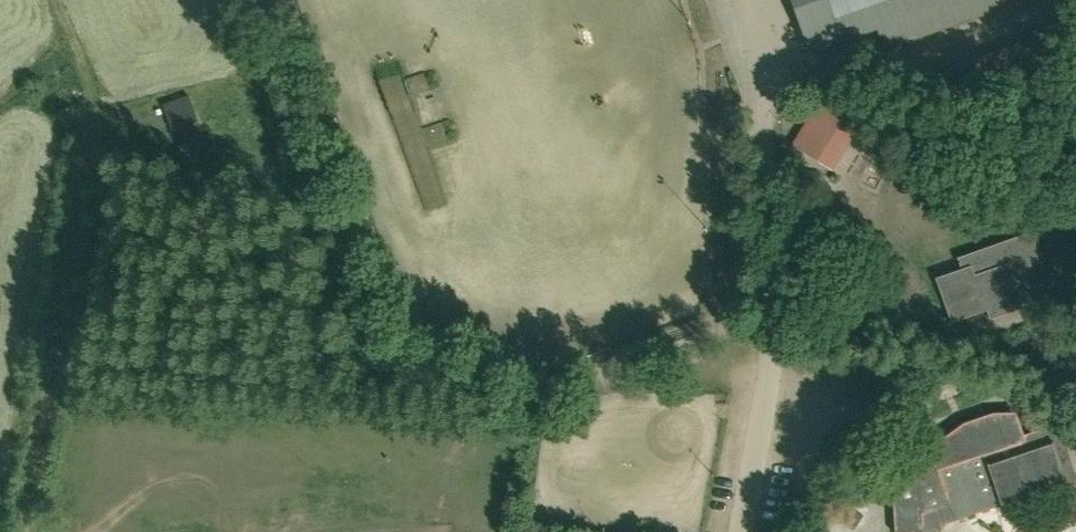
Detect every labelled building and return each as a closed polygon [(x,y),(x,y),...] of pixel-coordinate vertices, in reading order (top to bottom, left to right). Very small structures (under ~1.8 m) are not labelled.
[(809,51),(877,28),(884,48),(1025,0),(792,0),(809,51)] [(832,168),(867,111),(831,88),(796,146),(832,168)] [(190,96),(164,106),(173,130),(199,120),(190,96)] [(1011,275),(1045,263),(1034,233),(957,259),(961,270),(934,280),(950,325),(984,313),(987,322),(1023,310),(1011,275)] [(942,407),(964,399),(956,379),(934,387),(942,407)] [(936,409),(928,389),(907,397),(915,417),(936,409)] [(935,527),(1069,483),(1050,427),(1026,435),(1017,412),(994,413),(965,423),(948,435),(930,444),(936,467),(910,476),(913,484),(897,489),(898,505),(895,506),(896,531),(936,531),(935,527)] [(864,471),(878,484),(889,472),(875,460),(864,471)]
